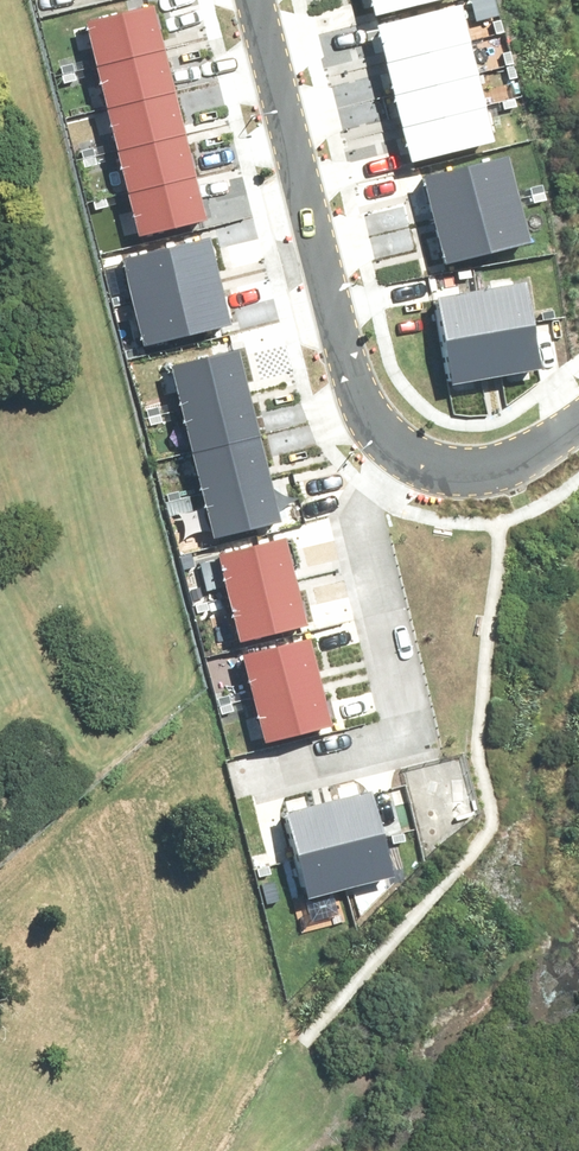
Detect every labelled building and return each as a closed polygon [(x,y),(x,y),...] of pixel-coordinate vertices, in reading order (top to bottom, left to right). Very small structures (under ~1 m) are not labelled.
[(94,58),(158,42),(148,0),(140,0),(84,15),(94,58)] [(373,10),(413,0),(370,0),(373,10)] [(375,23),(383,57),(464,36),(455,3),(375,23)] [(383,57),(391,90),(472,70),(464,36),(383,57)] [(94,58),(105,102),(169,87),(158,42),(94,58)] [(391,90),(400,124),(481,104),(472,70),(391,90)] [(105,102),(116,147),(180,132),(169,87),(105,102)] [(400,124),(408,157),(489,137),(481,104),(400,124)] [(116,147),(126,192),(191,176),(180,132),(116,147)] [(423,174),(432,215),(519,193),(508,153),(423,174)] [(126,192),(138,238),(202,220),(191,176),(126,192)] [(432,215),(443,258),(530,236),(519,193),(432,215)] [(119,255),(129,295),(215,275),(206,235),(119,255)] [(215,275),(129,295),(140,342),(226,322),(215,275)] [(437,292),(443,333),(527,321),(521,280),(437,292)] [(527,321),(443,333),(449,377),(534,364),(527,321)] [(233,345),(167,361),(178,406),(244,389),(233,345)] [(244,389),(178,406),(188,448),(255,431),(244,389)] [(255,431),(188,448),(199,493),(266,476),(255,431)] [(266,476),(199,493),(210,534),(277,517),(266,476)] [(282,533),(215,550),(226,595),(293,578),(282,533)] [(293,578),(226,595),(236,636),(303,619),(293,578)] [(306,634),(239,651),(250,696),(318,679),(306,634)] [(318,679),(250,696),(261,738),(328,721),(318,679)] [(373,789),(328,798),(346,881),(391,871),(373,789)] [(328,798),(283,808),(301,891),(346,881),(328,798)]
